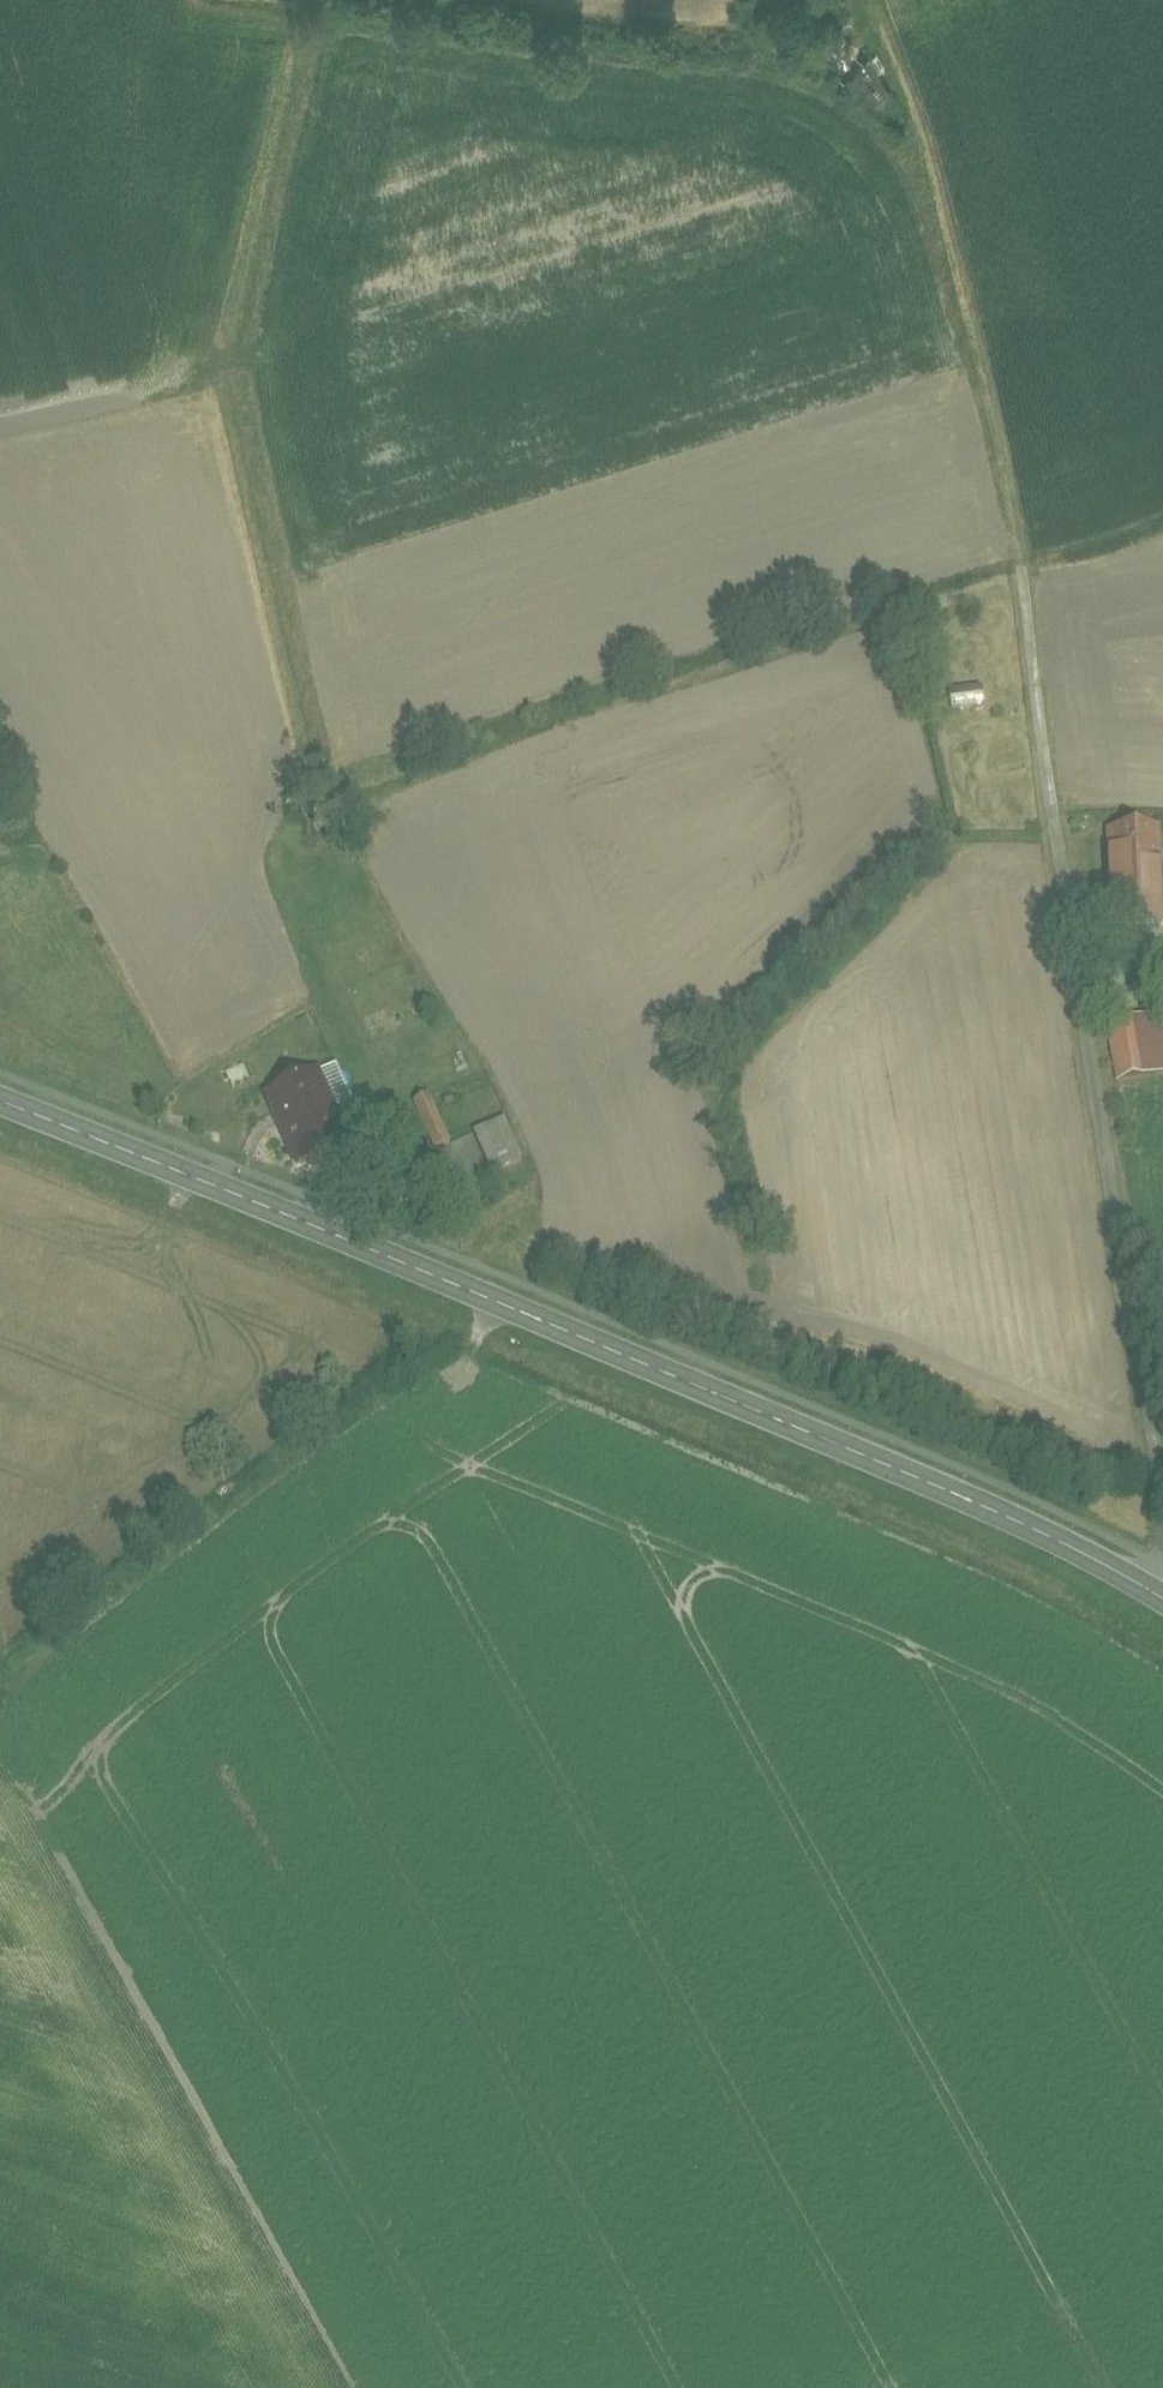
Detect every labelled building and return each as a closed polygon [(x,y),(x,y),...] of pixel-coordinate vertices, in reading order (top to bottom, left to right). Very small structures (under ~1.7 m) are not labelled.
[(986,694),(953,699),(955,712),(988,706),(986,694)] [(1110,834),(1111,897),(1098,897),(1099,930),(1162,929),(1162,884),(1162,833),(1110,834)] [(1107,1026),(1117,1083),(1162,1074),(1162,1016),(1107,1026)] [(325,1077),(265,1101),(295,1173),(354,1149),(325,1077)] [(433,1099),(418,1106),(427,1124),(442,1117),(433,1099)] [(477,1129),(494,1171),(525,1158),(508,1116),(477,1129)]
